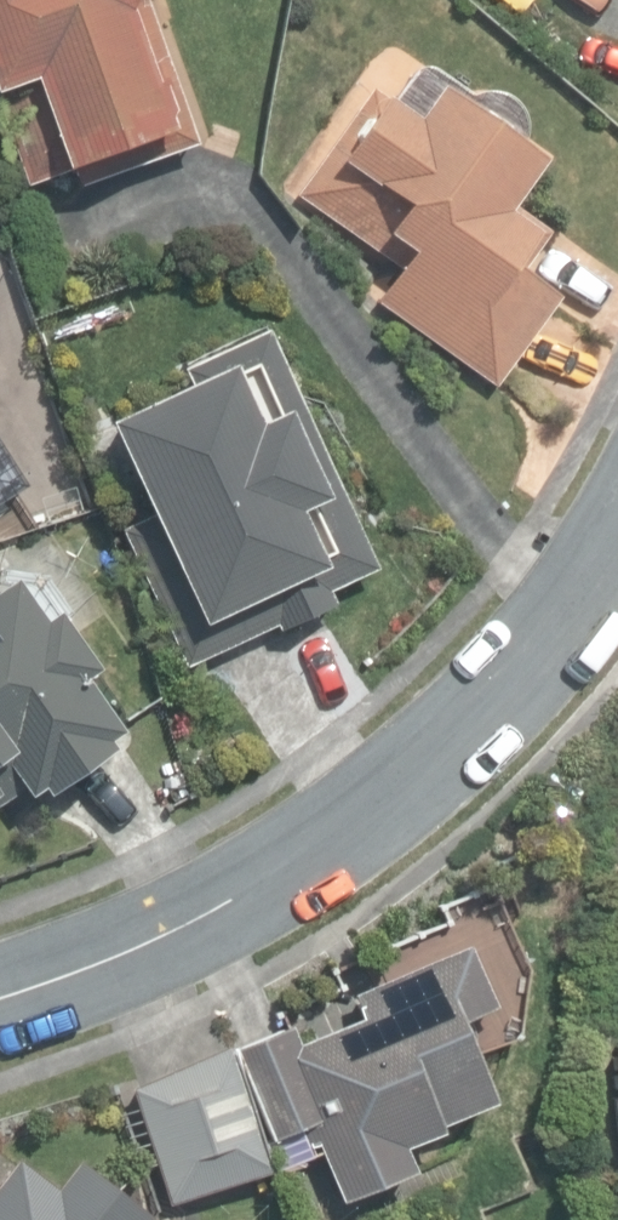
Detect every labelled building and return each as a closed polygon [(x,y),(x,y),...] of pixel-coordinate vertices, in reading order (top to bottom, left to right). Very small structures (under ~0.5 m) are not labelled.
[(80,186),(194,144),(141,1),(128,6),(125,0),(0,0),(0,98),(29,178),(71,162),(80,186)] [(377,300),(495,384),(556,297),(518,271),(525,262),(531,254),(545,233),(508,206),(540,161),(438,89),(416,120),(371,88),(295,195),(399,269),(377,300)] [(121,531),(185,667),(277,624),(279,629),(333,604),(327,590),(373,568),(262,332),(183,369),(191,386),(107,426),(150,517),(121,531)] [(22,487),(0,453),(0,501),(22,487)] [(18,788),(24,797),(40,785),(46,795),(112,748),(107,741),(120,732),(83,679),(95,671),(52,610),(41,619),(12,577),(0,585),(0,801),(18,788)] [(315,1143),(339,1200),(411,1170),(402,1149),(438,1133),(435,1126),(490,1102),(456,1021),(488,1007),(464,949),(351,996),(360,1018),(297,1045),(289,1028),(236,1051),(273,1138),(299,1127),(307,1146),(315,1143)] [(127,1080),(170,1202),(270,1166),(228,1045),(127,1080)] [(277,1171),(298,1162),(289,1141),(268,1150),(277,1171)] [(12,1161),(0,1178),(0,1219),(146,1219),(149,1216),(74,1164),(55,1191),(12,1161)]
